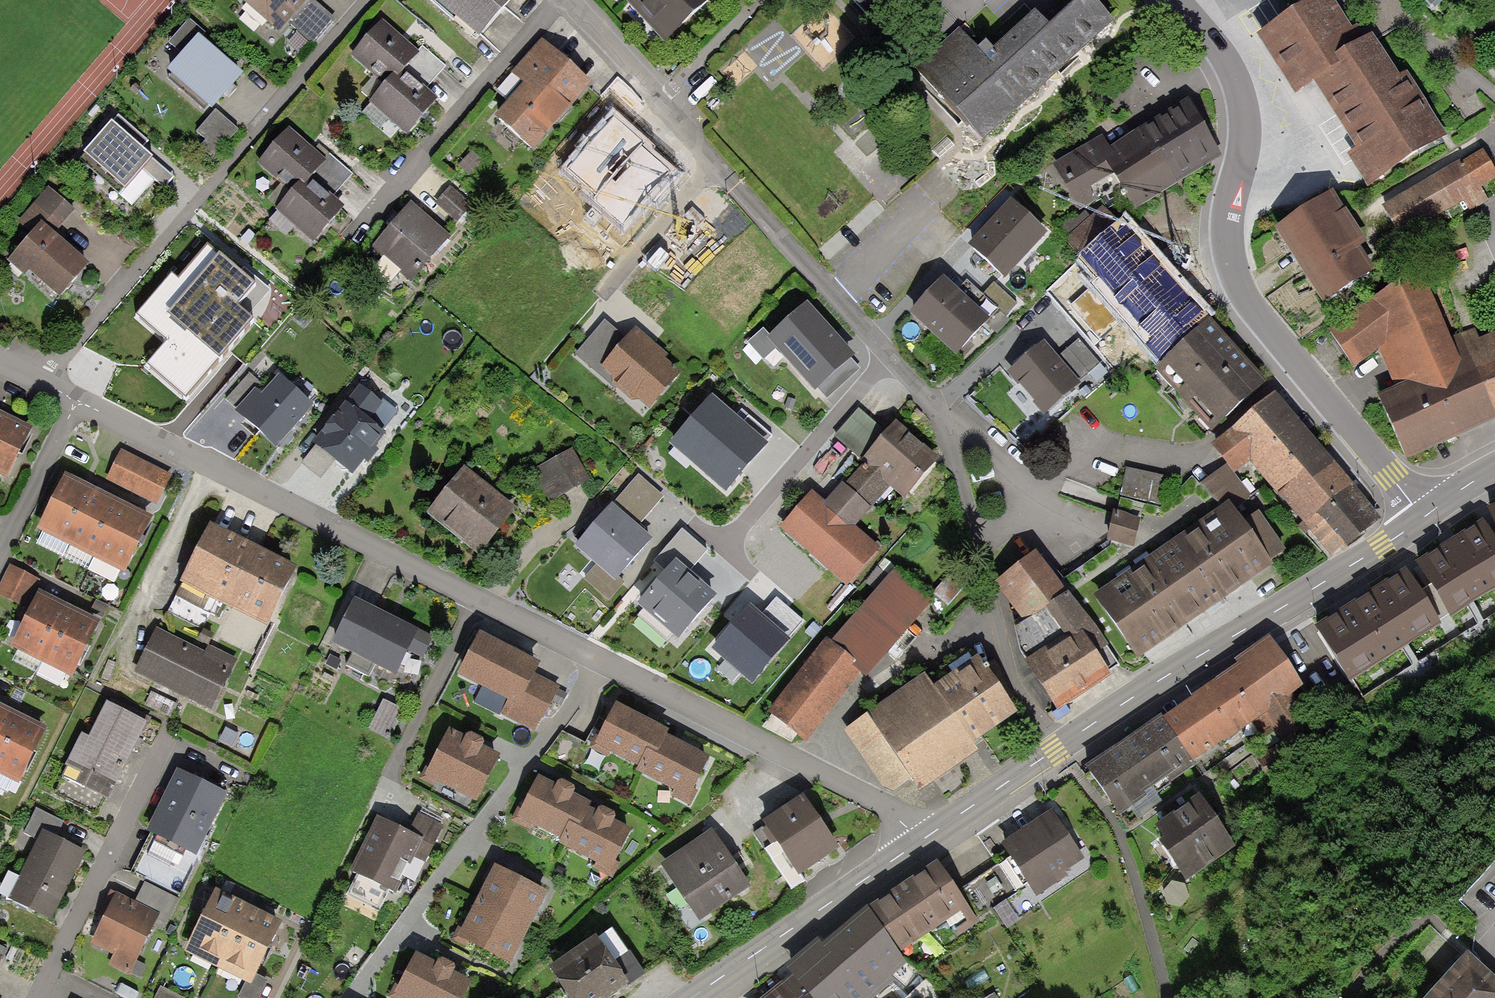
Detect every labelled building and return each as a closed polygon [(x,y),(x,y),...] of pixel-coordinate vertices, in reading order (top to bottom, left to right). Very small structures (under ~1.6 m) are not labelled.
[(279,34),(288,24),(309,0),(240,0),(279,34)] [(314,0),(309,0),(288,24),(313,45),(336,18),(314,0)] [(478,38),(511,0),(435,0),(478,38)] [(663,43),(711,0),(624,0),(663,43)] [(874,23),(900,0),(853,0),(874,23)] [(1095,0),(1077,0),(1049,25),(1035,9),(992,48),(998,55),(990,62),(961,30),(919,68),(982,136),(1112,18),(1095,0)] [(1255,32),(1293,92),(1315,78),(1361,151),(1351,158),(1368,186),(1448,136),(1406,69),(1399,73),(1372,31),(1361,38),(1337,0),(1305,0),(1255,32)] [(169,42),(182,54),(168,69),(169,78),(204,109),(208,106),(211,109),(231,87),(242,74),(200,36),(204,33),(189,19),(169,42)] [(418,51),(380,19),(349,55),(374,76),(361,91),(371,99),(368,102),(407,135),(425,114),(438,98),(425,87),(444,65),(422,46),(418,51)] [(592,83),(543,39),(512,74),(522,83),(493,116),(532,151),(571,107),(592,83)] [(1223,155),(1189,98),(1112,144),(1105,133),(1051,165),(1079,211),(1101,198),(1107,208),(1127,195),(1135,208),(1223,155)] [(238,129),(216,109),(197,130),(207,139),(201,145),(213,157),(238,129)] [(148,141),(119,115),(79,159),(120,196),(143,171),(163,189),(174,176),(142,147),(148,141)] [(638,144),(613,122),(568,175),(597,200),(593,204),(624,230),(669,178),(648,159),(639,151),(642,147),(638,144)] [(316,151),(289,127),(257,164),(290,193),(274,211),(311,243),(331,220),(346,203),(336,194),(354,174),(320,145),(316,151)] [(1383,208),(1401,238),(1464,201),(1470,211),(1489,199),(1483,188),(1494,181),(1494,166),(1485,148),(1383,208)] [(471,153),(459,165),(471,177),(483,164),(471,153)] [(449,185),(434,203),(456,222),(471,204),(449,185)] [(27,271),(58,298),(80,273),(89,263),(55,234),(76,210),(49,186),(19,221),(32,233),(8,261),(24,275),(27,271)] [(1332,189),(1273,228),(1301,270),(1324,304),(1373,272),(1359,251),(1369,244),(1332,189)] [(1011,197),(968,241),(1004,275),(1047,230),(1011,197)] [(392,222),(371,245),(412,281),(451,236),(411,200),(392,222)] [(1064,241),(1080,258),(1118,223),(1103,206),(1064,241)] [(1211,318),(1122,220),(1118,223),(1080,258),(1137,322),(1130,329),(1160,363),(1209,319),(1211,318)] [(142,323),(170,348),(150,371),(187,403),(252,327),(248,323),(268,299),(248,281),(245,285),(211,257),(181,291),(174,285),(142,323)] [(1460,335),(1451,339),(1421,268),(1328,334),(1352,369),(1380,350),(1397,389),(1380,397),(1407,461),(1453,441),(1494,422),(1494,416),(1460,335)] [(946,276),(911,313),(954,355),(998,310),(966,279),(958,287),(946,276)] [(843,342),(809,303),(769,337),(763,329),(747,343),(762,361),(776,349),(815,393),(819,390),(827,398),(860,369),(851,359),(855,355),(843,342)] [(681,369),(666,357),(668,354),(652,339),(635,324),(624,336),(605,319),(575,353),(616,388),(617,387),(632,399),(639,398),(649,408),(681,369)] [(1231,343),(1209,319),(1160,363),(1154,371),(1211,433),(1267,382),(1231,343)] [(1480,338),(1475,328),(1460,335),(1494,416),(1494,332),(1480,338)] [(1058,356),(1079,380),(1099,363),(1078,339),(1058,356)] [(1058,356),(1045,341),(1007,375),(1045,417),(1082,383),(1079,380),(1058,356)] [(226,398),(236,407),(255,386),(261,392),(266,386),(249,372),(226,398)] [(236,407),(234,409),(275,446),(290,429),(313,403),(278,372),(266,386),(261,392),(255,386),(236,407)] [(384,404),(359,383),(313,443),(317,444),(302,462),(320,477),(335,459),(352,473),(370,450),(384,432),(370,421),(384,404)] [(737,415),(710,391),(666,442),(725,492),(745,469),(769,442),(766,440),(771,435),(742,409),(737,415)] [(1380,518),(1274,393),(1212,446),(1227,464),(1235,473),(1249,463),(1332,556),(1380,518)] [(886,432),(860,409),(833,438),(860,462),(886,432)] [(6,477),(31,426),(0,411),(0,474),(6,477)] [(864,465),(849,482),(874,504),(890,486),(905,499),(939,460),(895,421),(886,432),(860,462),(864,465)] [(571,449),(528,472),(544,503),(588,481),(571,449)] [(170,475),(121,451),(106,480),(155,505),(170,475)] [(1227,464),(1201,484),(1223,506),(1230,502),(1237,512),(1255,499),(1235,473),(1227,464)] [(464,465),(426,512),(477,554),(516,507),(464,465)] [(1167,478),(1128,469),(1122,498),(1161,507),(1167,478)] [(67,544),(95,489),(66,475),(39,530),(67,544)] [(664,497),(639,475),(617,500),(643,521),(664,497)] [(812,491),(780,527),(848,587),(881,549),(856,526),(871,509),(842,482),(824,501),(812,491)] [(96,558),(123,503),(95,489),(67,544),(96,558)] [(1215,511),(1093,595),(1138,660),(1274,567),(1269,559),(1283,550),(1257,513),(1244,522),(1237,512),(1230,502),(1223,506),(1215,511)] [(124,572),(152,517),(123,503),(96,558),(124,572)] [(652,538),(612,504),(576,547),(597,565),(584,579),(609,601),(625,583),(618,577),(652,538)] [(1120,510),(1114,509),(1106,538),(1111,540),(1117,541),(1134,546),(1142,516),(1126,512),(1120,510)] [(1483,520),(1415,564),(1431,587),(1461,634),(1494,613),(1494,538),(1483,520)] [(245,543),(210,525),(174,597),(219,619),(225,608),(266,628),(296,568),(245,543)] [(708,550),(684,529),(657,560),(666,569),(634,605),(675,642),(717,595),(690,571),(708,550)] [(1060,581),(1036,548),(993,579),(1024,622),(1067,591),(1065,588),(1060,581)] [(41,580),(10,565),(0,585),(0,597),(26,610),(41,580)] [(828,639),(769,709),(806,740),(860,677),(866,681),(933,602),(897,571),(835,645),(828,639)] [(1406,572),(1319,628),(1363,697),(1461,634),(1431,587),(1420,594),(1406,572)] [(1058,706),(1120,666),(1106,645),(1108,644),(1069,589),(1067,591),(1024,622),(1017,627),(1022,650),(1058,706)] [(70,608),(39,593),(12,647),(43,663),(70,608)] [(749,605),(710,649),(749,683),(804,622),(777,598),(761,616),(749,605)] [(391,616),(355,599),(333,643),(352,653),(345,666),(362,674),(359,680),(385,693),(397,683),(408,688),(433,637),(391,616)] [(101,623),(70,608),(43,663),(73,678),(101,623)] [(204,652),(155,628),(133,673),(210,710),(235,660),(207,646),(204,652)] [(515,658),(472,636),(449,679),(500,706),(495,716),(529,734),(552,691),(527,677),(532,668),(515,658)] [(1178,709),(1163,719),(1192,762),(1248,723),(1259,739),(1273,730),(1282,742),(1311,722),(1293,696),(1305,687),(1270,636),(1235,661),(1239,666),(1221,678),(1214,683),(1178,709)] [(927,675),(848,729),(893,794),(913,781),(920,792),(978,752),(972,743),(1017,712),(978,656),(934,686),(927,675)] [(404,711),(383,700),(368,729),(390,740),(404,711)] [(135,746),(147,722),(106,703),(89,738),(81,734),(66,767),(69,770),(57,792),(98,813),(106,796),(109,798),(135,746)] [(648,721),(616,704),(602,732),(597,730),(588,748),(608,758),(611,753),(640,767),(636,771),(673,790),(670,794),(691,805),(698,791),(693,788),(709,757),(675,740),(666,735),(668,730),(648,721)] [(0,708),(0,747),(16,716),(0,708)] [(16,716),(0,747),(0,775),(21,785),(48,733),(16,716)] [(1195,766),(1192,762),(1163,719),(1161,717),(1140,732),(1086,769),(1120,818),(1195,766)] [(480,753),(441,733),(417,781),(467,807),(492,759),(480,753)] [(195,778),(177,770),(147,833),(151,835),(133,873),(178,894),(226,793),(195,778)] [(564,799),(534,785),(517,820),(562,841),(558,848),(602,869),(620,832),(590,818),(577,812),(580,806),(564,799)] [(803,795),(761,821),(796,875),(838,848),(822,824),(803,795)] [(1235,848),(1198,799),(1153,832),(1189,881),(1235,848)] [(42,832),(55,838),(63,822),(36,808),(23,833),(38,840),(42,832)] [(1073,840),(1051,809),(1000,845),(1010,858),(962,891),(978,914),(993,904),(1007,924),(1098,861),(1080,835),(1073,840)] [(389,823),(376,817),(349,871),(356,875),(346,896),(379,912),(389,891),(396,894),(406,876),(415,881),(443,825),(419,813),(409,833),(389,823)] [(55,838),(42,832),(38,840),(10,899),(51,919),(84,852),(55,838)] [(714,832),(661,866),(697,922),(751,888),(714,832)] [(868,908),(901,955),(946,924),(956,939),(979,923),(937,861),(868,908)] [(496,867),(478,903),(528,928),(545,892),(496,867)] [(136,902),(115,891),(108,907),(89,944),(113,956),(108,966),(130,977),(132,974),(141,979),(148,966),(137,960),(158,918),(168,923),(180,900),(145,883),(136,902)] [(185,951),(247,981),(240,996),(243,997),(258,997),(267,980),(256,974),(281,923),(215,891),(185,951)] [(478,903),(460,939),(510,964),(528,928),(478,903)] [(868,908),(824,939),(822,936),(782,970),(789,978),(765,997),(877,997),(896,982),(891,978),(907,963),(901,955),(868,908)] [(551,967),(571,997),(605,997),(609,996),(642,975),(628,952),(614,961),(599,937),(551,967)] [(417,951),(402,981),(396,978),(387,996),(390,997),(463,997),(471,983),(453,973),(455,970),(454,966),(442,960),(437,962),(417,951)] [(1467,954),(1428,997),(1494,997),(1494,979),(1467,954)] [(160,987),(155,997),(182,997),(160,987)]
